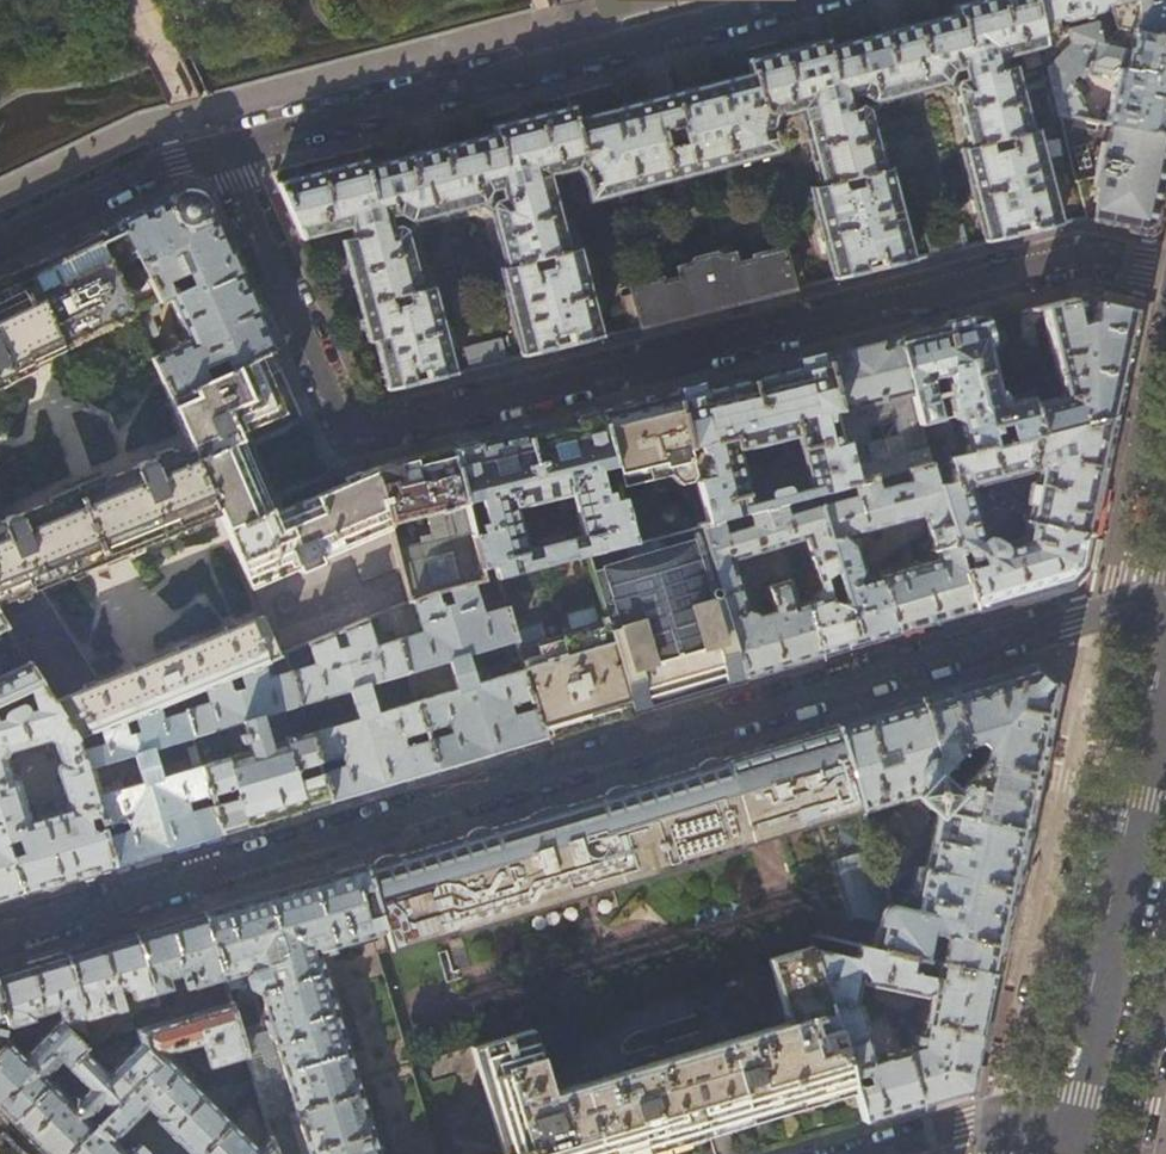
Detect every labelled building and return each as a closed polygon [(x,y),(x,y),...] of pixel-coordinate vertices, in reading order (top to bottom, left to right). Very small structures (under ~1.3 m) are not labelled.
[(1032,0),(987,0),(955,8),(957,16),(900,30),(827,49),(826,42),(747,62),(750,75),(666,97),(573,121),(570,108),(493,127),(495,135),(431,151),(365,167),(363,161),(276,183),(301,239),(348,226),(352,238),(341,240),(367,341),(373,340),(386,391),(455,374),(431,287),(420,290),(406,234),(413,221),(478,204),(491,212),(506,268),(499,270),(521,358),(601,338),(577,251),(570,252),(552,187),(542,189),(539,177),(574,169),(583,178),(589,201),(776,152),(770,130),(773,117),(812,107),(815,118),(803,121),(820,187),(810,190),(833,281),(912,261),(888,170),(882,171),(868,114),(876,101),(940,84),(953,92),(967,149),(961,150),(984,243),(1060,225),(1036,131),(1029,132),(1013,68),(1002,70),(999,59),(1043,47),(1032,0)] [(1043,47),(1054,97),(1071,80),(1077,74),(1103,46),(1097,23),(1067,31),(1067,34),(1063,35),(1059,19),(1063,18),(1064,22),(1098,13),(1100,12),(1101,10),(1101,9),(1101,6),(1111,3),(1110,0),(1032,0),(1043,47)] [(1111,3),(1118,30),(1165,40),(1165,0),(1110,0),(1111,3)] [(1118,30),(1103,46),(1077,74),(1081,78),(1090,70),(1114,75),(1113,82),(1105,80),(1103,89),(1111,91),(1104,124),(1108,125),(1165,137),(1165,40),(1118,30)] [(1091,121),(1071,80),(1054,97),(1058,114),(1091,121)] [(1108,125),(1104,143),(1099,142),(1092,175),(1071,171),(1082,217),(1148,231),(1150,230),(1152,228),(1156,214),(1165,165),(1165,137),(1108,125)] [(173,196),(169,201),(166,200),(140,212),(119,222),(157,302),(160,303),(160,304),(168,300),(187,342),(150,359),(167,397),(205,380),(200,368),(222,358),(228,370),(258,357),(272,351),(242,282),(212,214),(208,213),(207,203),(202,195),(197,192),(193,190),(183,190),(177,192),(173,196)] [(69,246),(28,266),(61,347),(131,315),(131,314),(155,303),(157,302),(119,222),(69,246)] [(923,245),(927,258),(971,247),(966,234),(951,238),(949,231),(935,234),(937,241),(923,245)] [(620,297),(629,331),(805,288),(797,254),(786,256),(784,249),(752,256),(753,261),(736,265),(734,256),(719,259),(715,254),(691,260),(689,267),(676,271),(678,280),(663,284),(661,280),(629,288),(631,294),(620,297)] [(32,371),(29,366),(62,350),(61,347),(28,266),(0,279),(0,385),(32,371)] [(1062,397),(1031,404),(1039,435),(1112,417),(1122,368),(1126,352),(1135,310),(1101,303),(1103,296),(1085,292),(1009,310),(1019,351),(1036,347),(1030,319),(1043,316),(1052,353),(1062,397)] [(159,314),(155,303),(131,314),(131,315),(143,342),(156,336),(149,319),(159,314)] [(1003,405),(979,318),(971,320),(898,338),(925,445),(933,443),(929,422),(942,419),(933,381),(938,380),(937,378),(944,376),(955,418),(961,421),(969,454),(1029,438),(1039,435),(1031,404),(1030,399),(1003,405)] [(837,353),(823,356),(824,358),(838,411),(838,412),(846,443),(856,483),(930,464),(925,445),(898,338),(874,344),(837,353)] [(510,361),(506,347),(490,351),(488,343),(475,346),(477,354),(462,358),(467,371),(510,361)] [(689,448),(699,446),(700,451),(702,454),(691,456),(697,478),(707,522),(719,519),(739,513),(780,503),(814,494),(838,488),(851,485),(856,483),(846,443),(836,445),(833,438),(829,438),(825,423),(830,422),(828,413),(838,411),(824,358),(823,356),(756,373),(675,393),(689,448)] [(320,559),(348,547),(363,581),(400,566),(395,544),(390,524),(375,467),(356,472),(356,477),(272,515),(237,434),(283,413),(258,357),(228,370),(205,380),(167,397),(190,450),(218,514),(250,589),(298,568),(301,572),(322,563),(320,559)] [(689,448),(675,393),(638,402),(601,412),(614,466),(619,483),(657,474),(654,462),(664,460),(667,472),(679,482),(697,478),(691,456),(689,448)] [(482,523),(477,524),(478,533),(470,535),(478,570),(490,567),(492,578),(495,577),(581,554),(634,541),(622,497),(614,499),(612,490),(605,492),(600,469),(614,466),(601,412),(485,440),(450,449),(462,503),(477,500),(482,523)] [(1112,417),(1039,435),(1029,438),(969,454),(949,459),(954,480),(956,489),(966,487),(968,488),(1027,472),(1026,469),(1029,461),(1034,460),(1036,467),(1034,468),(1035,472),(1028,503),(1018,502),(1011,513),(1024,521),(1087,535),(1100,474),(1112,417)] [(37,589),(218,514),(190,450),(178,454),(174,449),(148,461),(145,460),(142,460),(139,461),(136,465),(15,516),(12,515),(7,516),(5,519),(4,521),(2,522),(0,497),(0,604),(37,589)] [(390,524),(427,515),(432,535),(395,544),(400,566),(410,603),(412,602),(435,592),(447,589),(471,584),(480,581),(478,570),(470,535),(463,505),(462,503),(450,449),(418,456),(375,467),(390,524)] [(856,483),(851,485),(854,496),(841,499),(838,488),(814,494),(817,505),(830,553),(809,560),(818,591),(815,599),(803,602),(819,655),(853,645),(896,632),(879,577),(859,583),(862,572),(858,557),(865,555),(864,551),(857,553),(855,545),(845,537),(922,516),(926,531),(948,524),(936,485),(930,464),(856,483)] [(968,488),(966,487),(956,489),(954,480),(936,485),(948,524),(971,610),(1036,590),(1067,581),(1075,573),(1080,567),(1083,554),(1087,535),(1024,521),(1021,538),(1003,543),(1007,537),(999,533),(994,540),(990,538),(985,537),(983,537),(978,523),(986,521),(984,511),(975,513),(968,488)] [(990,501),(1003,508),(1009,497),(997,490),(990,501)] [(698,524),(743,678),(784,665),(819,655),(803,602),(794,605),(787,580),(764,587),(765,590),(757,592),(760,603),(768,601),(771,611),(753,617),(746,612),(730,560),(803,538),(809,560),(830,553),(817,505),(785,514),(783,506),(780,503),(739,513),(743,527),(723,533),(719,519),(707,522),(698,524)] [(1004,523),(1012,528),(1017,520),(1009,516),(1004,523)] [(671,531),(643,538),(634,541),(581,554),(631,711),(683,696),(743,678),(698,524),(671,531)] [(971,610),(948,524),(926,531),(935,559),(886,574),(884,567),(877,569),(879,577),(896,632),(932,621),(971,610)] [(643,538),(671,531),(670,527),(642,535),(643,538)] [(514,641),(523,669),(543,737),(592,723),(631,711),(581,554),(495,577),(504,608),(514,641)] [(422,632),(397,640),(407,673),(447,661),(456,689),(416,701),(435,769),(487,754),(543,737),(523,669),(482,681),(480,672),(472,674),(466,656),(514,641),(504,608),(480,615),(471,584),(447,589),(451,604),(440,607),(435,592),(412,602),(422,632)] [(37,589),(0,604),(0,621),(5,629),(14,643),(23,656),(27,663),(40,683),(76,740),(100,729),(156,706),(203,687),(269,660),(279,656),(261,615),(98,684),(37,589)] [(375,617),(381,636),(395,633),(388,611),(375,617)] [(314,665),(290,672),(300,705),(348,691),(354,710),(347,712),(350,721),(308,733),(317,762),(320,773),(328,801),(386,784),(435,769),(416,701),(376,713),(368,685),(407,673),(397,640),(373,647),(365,621),(342,630),(347,646),(335,650),(331,635),(309,644),(314,665)] [(23,656),(14,643),(9,646),(17,659),(23,656)] [(203,687),(208,703),(185,710),(185,712),(192,737),(200,765),(220,834),(275,817),(328,801),(320,773),(297,780),(293,768),(317,762),(308,733),(268,745),(260,717),(300,705),(290,672),(274,676),(269,660),(203,687)] [(29,688),(40,683),(27,663),(0,675),(0,702),(29,688)] [(1004,921),(1012,884),(1017,877),(1018,869),(1019,859),(1018,855),(1054,686),(1033,666),(978,682),(835,725),(861,811),(915,795),(934,812),(923,868),(916,867),(910,895),(917,897),(914,909),(889,904),(887,904),(884,905),(883,906),(882,907),(879,909),(879,911),(876,924),(871,949),(936,963),(992,974),(1004,921)] [(5,842),(16,839),(20,853),(10,856),(21,893),(65,880),(113,866),(79,750),(76,740),(40,683),(29,688),(35,709),(26,711),(25,706),(21,704),(19,705),(5,711),(2,713),(2,717),(2,719),(0,720),(0,823),(5,842)] [(152,749),(192,737),(185,712),(160,719),(156,706),(100,729),(104,743),(79,750),(113,866),(167,850),(220,834),(200,765),(160,777),(152,749)] [(861,811),(835,725),(797,736),(727,757),(755,844),(777,837),(779,843),(863,818),(861,811)] [(447,937),(740,851),(739,848),(755,844),(727,757),(645,782),(454,839),(364,865),(389,950),(446,934),(447,937)] [(788,874),(829,861),(847,918),(876,924),(879,911),(879,909),(882,907),(883,906),(884,905),(887,904),(889,904),(863,818),(779,843),(788,874)] [(10,856),(5,842),(0,823),(0,899),(21,893),(10,856)] [(291,887),(203,913),(223,979),(223,980),(243,974),(248,989),(256,993),(258,992),(270,1030),(241,1039),(246,1057),(252,1078),(401,1035),(385,981),(377,955),(389,950),(364,865),(291,887)] [(175,922),(134,934),(152,994),(170,989),(167,979),(188,973),(189,977),(183,979),(185,988),(192,986),(192,987),(223,979),(203,913),(175,922)] [(101,944),(65,954),(84,1020),(114,1012),(110,996),(131,990),(133,999),(152,994),(134,934),(101,944)] [(812,950),(810,944),(767,957),(787,1021),(552,1090),(533,1025),(468,1044),(501,1153),(609,1153),(758,1110),(852,1082),(851,1077),(812,950)] [(871,949),(858,946),(855,958),(812,950),(851,1077),(864,1073),(867,1083),(853,1086),(863,1121),(894,1111),(950,1095),(968,1090),(975,1056),(985,1009),(992,974),(936,963),(871,949)] [(533,957),(538,973),(554,968),(549,953),(533,957)] [(0,974),(0,1000),(7,1023),(8,1028),(33,1020),(32,1017),(51,1011),(56,1007),(59,1021),(64,1026),(84,1020),(65,954),(33,964),(0,974)] [(230,1002),(136,1030),(139,1042),(140,1045),(150,1056),(162,1053),(177,1049),(178,1050),(201,1044),(208,1067),(246,1057),(241,1039),(230,1002)] [(499,1014),(502,1023),(543,1011),(540,1002),(525,1006),(524,1003),(505,1009),(506,1012),(499,1014)] [(893,1014),(897,1028),(906,1026),(908,1017),(893,1014)] [(59,1021),(57,1019),(22,1056),(5,1039),(3,1042),(0,1044),(0,1109),(12,1121),(49,1083),(42,1076),(58,1060),(65,1066),(82,1050),(85,1046),(64,1026),(59,1021)] [(123,1034),(136,1030),(133,1022),(121,1026),(123,1034)] [(401,1035),(252,1078),(265,1120),(294,1111),(307,1153),(436,1153),(401,1035)] [(150,1056),(140,1045),(139,1042),(106,1074),(82,1050),(65,1066),(69,1070),(65,1074),(71,1081),(76,1077),(87,1088),(71,1104),(49,1083),(12,1121),(13,1121),(33,1142),(45,1153),(66,1153),(93,1126),(85,1118),(101,1102),(109,1110),(129,1089),(156,1062),(150,1056)] [(150,1056),(156,1062),(129,1089),(146,1106),(157,1117),(154,1120),(188,1153),(200,1153),(232,1122),(162,1053),(150,1056)] [(129,1089),(109,1110),(93,1126),(66,1153),(139,1153),(130,1145),(124,1151),(112,1139),(146,1106),(129,1089)] [(13,1121),(5,1129),(30,1153),(45,1153),(33,1142),(13,1121)] [(200,1153),(275,1153),(270,1136),(258,1148),(232,1122),(200,1153)]
